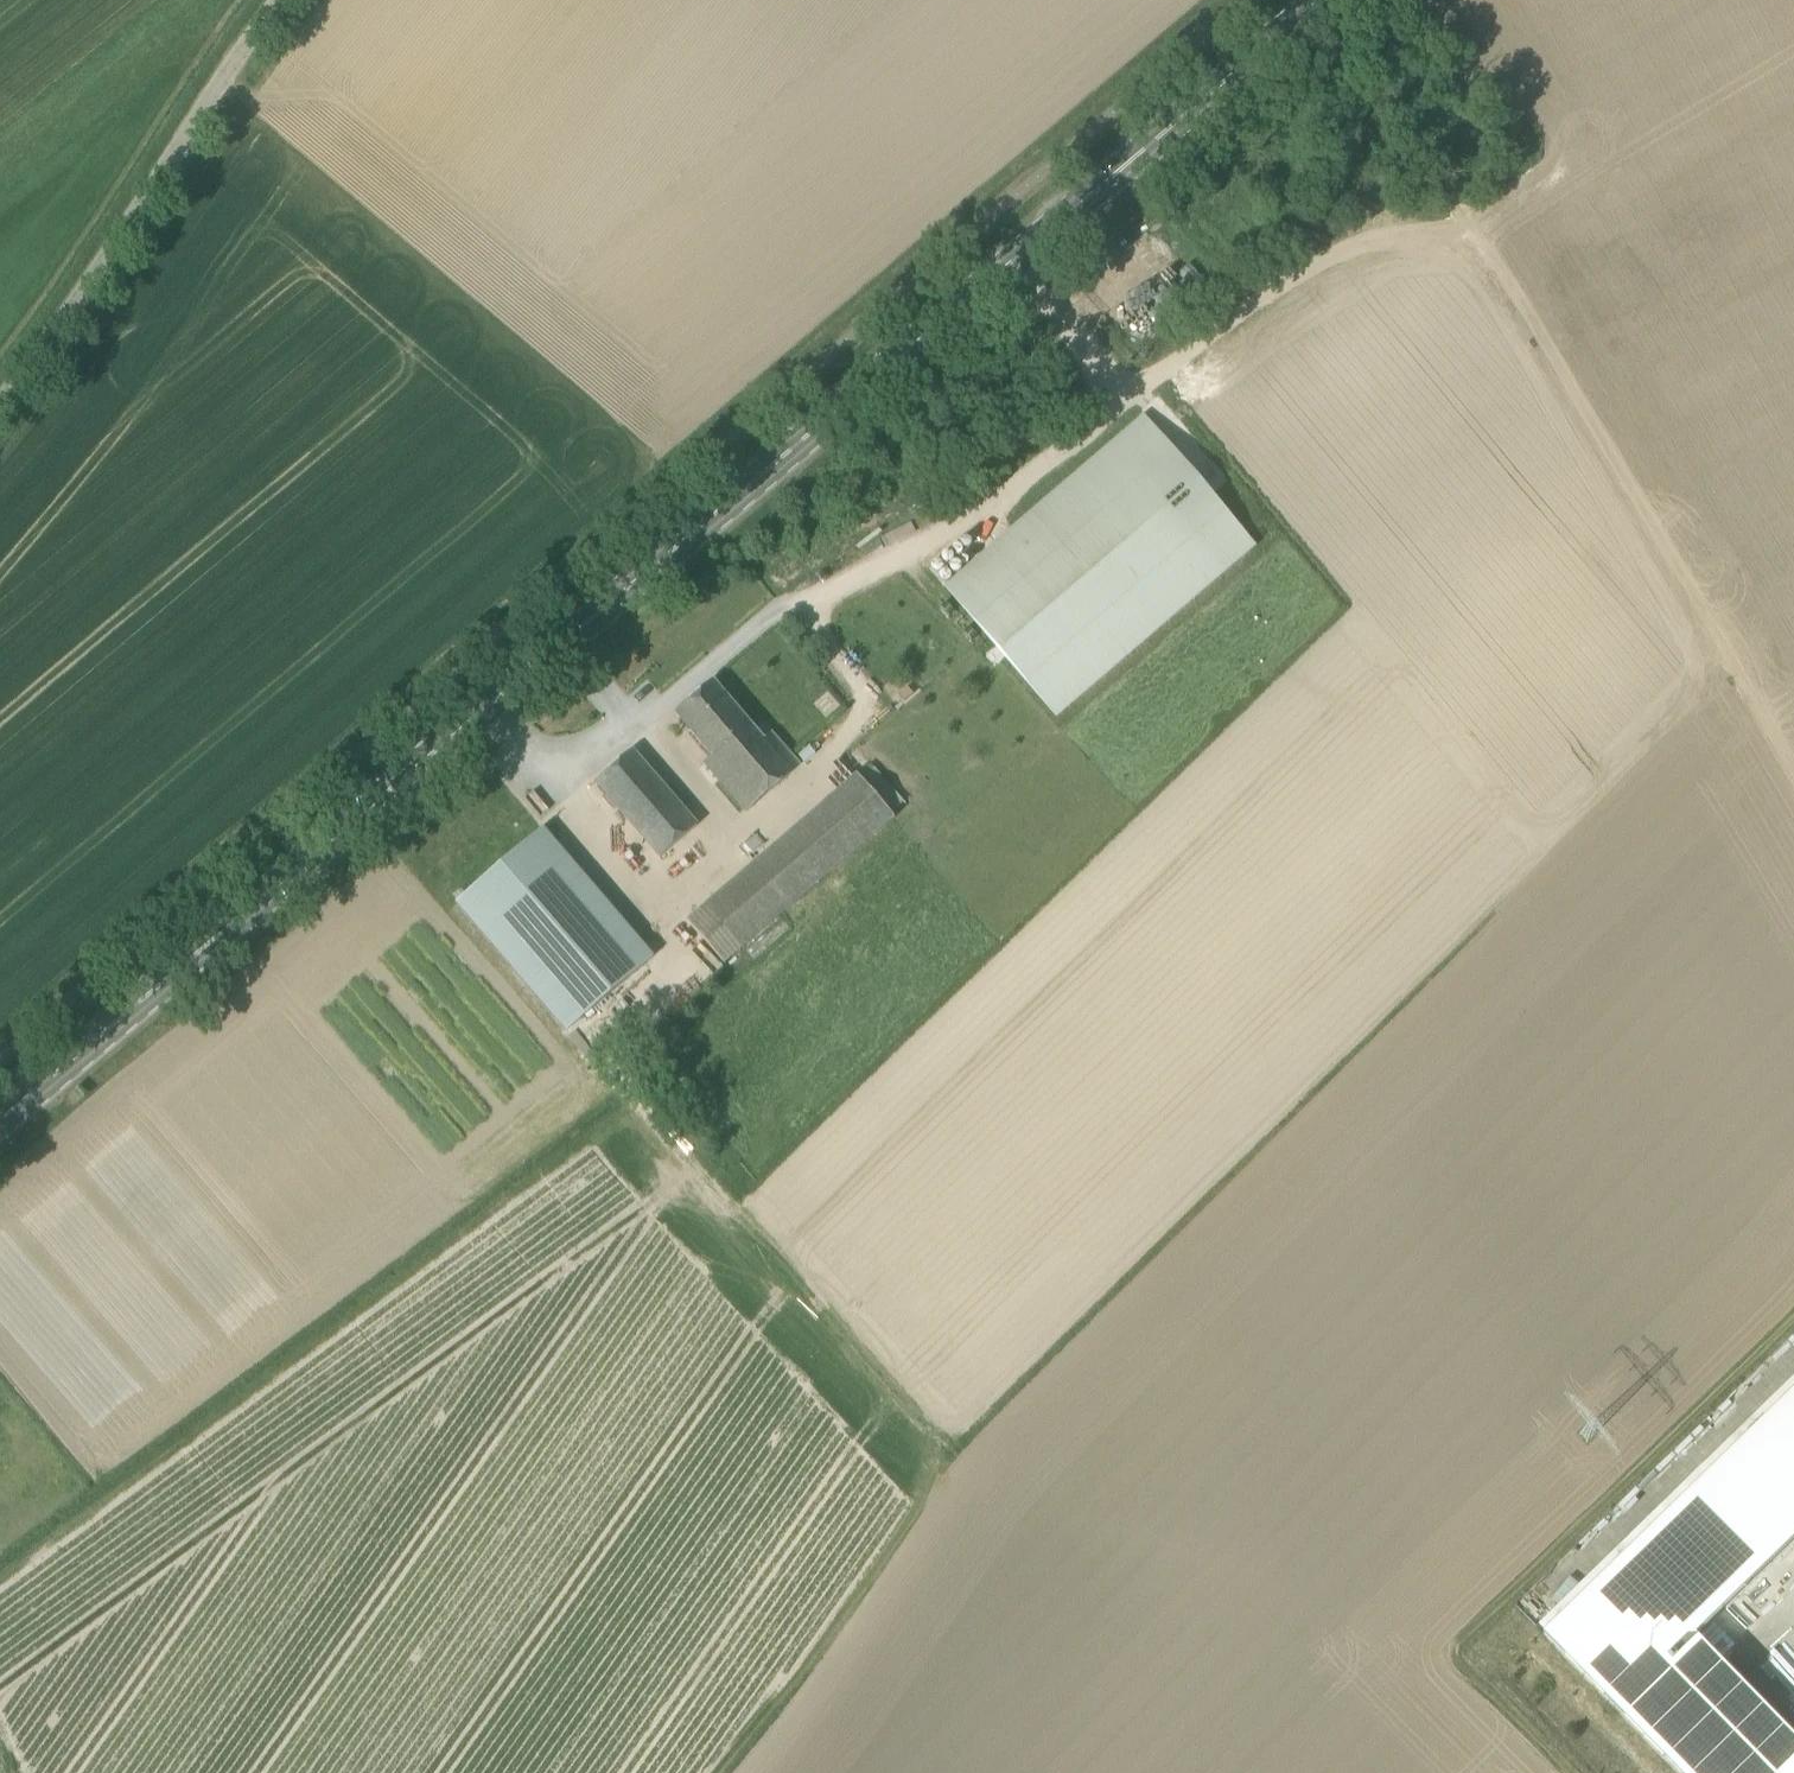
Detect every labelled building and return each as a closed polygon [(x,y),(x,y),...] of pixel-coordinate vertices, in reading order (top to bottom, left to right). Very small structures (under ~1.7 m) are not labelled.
[(1052,721),(1259,547),(1140,416),(942,588),(1052,721)] [(773,734),(764,741),(713,682),(677,714),(714,757),(705,764),(746,812),(800,766),(773,734)] [(596,782),(628,820),(660,858),(698,825),(633,750),(596,782)] [(855,775),(685,919),(724,964),(893,818),(855,775)] [(568,1028),(653,956),(543,828),(458,900),(568,1028)] [(1542,1632),(1662,1755),(1683,1735),(1633,1684),(1688,1630),(1793,1528),(1793,1388),(1542,1632)]
